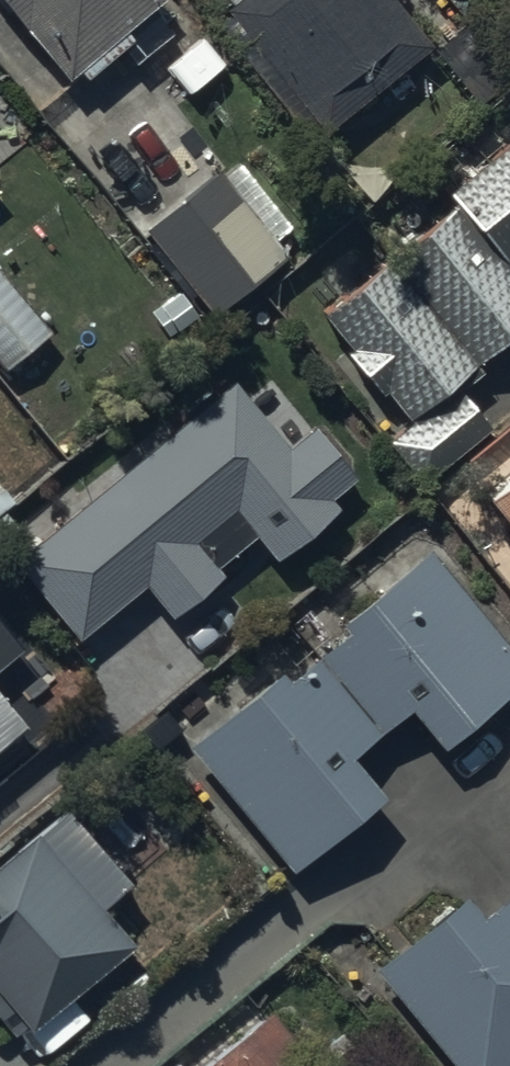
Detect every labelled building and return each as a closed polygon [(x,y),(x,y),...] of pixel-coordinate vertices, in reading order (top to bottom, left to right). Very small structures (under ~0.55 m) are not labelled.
[(66,71),(76,62),(85,73),(121,42),(136,60),(174,27),(151,0),(6,0),(66,71)] [(212,13),(223,4),(229,0),(201,0),(212,13)] [(254,67),(293,114),(335,79),(355,103),(430,41),(396,0),(229,0),(223,4),(267,57),(254,67)] [(509,256),(509,134),(449,184),(458,195),(509,257),(509,256)] [(214,309),(286,252),(216,163),(144,220),(214,309)] [(509,330),(509,258),(509,257),(458,195),(387,253),(474,359),(509,330)] [(320,308),(408,414),(383,434),(422,481),(493,423),(462,386),(483,369),(474,359),(387,253),(320,308)] [(0,268),(0,359),(4,364),(49,327),(0,268)] [(15,556),(77,632),(142,579),(171,614),(225,570),(216,560),(255,528),(277,554),(340,503),(332,494),(357,473),(314,421),(307,426),(270,381),(249,398),(232,377),(31,541),(3,507),(0,510),(0,553),(7,562),(15,556)] [(485,488),(509,518),(509,468),(485,488)] [(441,741),(509,685),(509,643),(428,542),(337,616),(346,627),(316,651),(379,727),(409,703),(441,741)] [(23,641),(0,613),(0,660),(23,641)] [(185,739),(290,867),(385,790),(352,749),(379,727),(316,651),(287,676),(277,664),(185,739)] [(27,723),(0,690),(0,746),(27,723)] [(0,851),(0,1020),(12,1035),(133,936),(103,899),(130,877),(65,798),(0,851)] [(373,964),(458,1065),(507,1065),(509,1064),(509,886),(481,910),(464,890),(373,964)] [(270,1003),(192,1065),(321,1065),(270,1003)]
